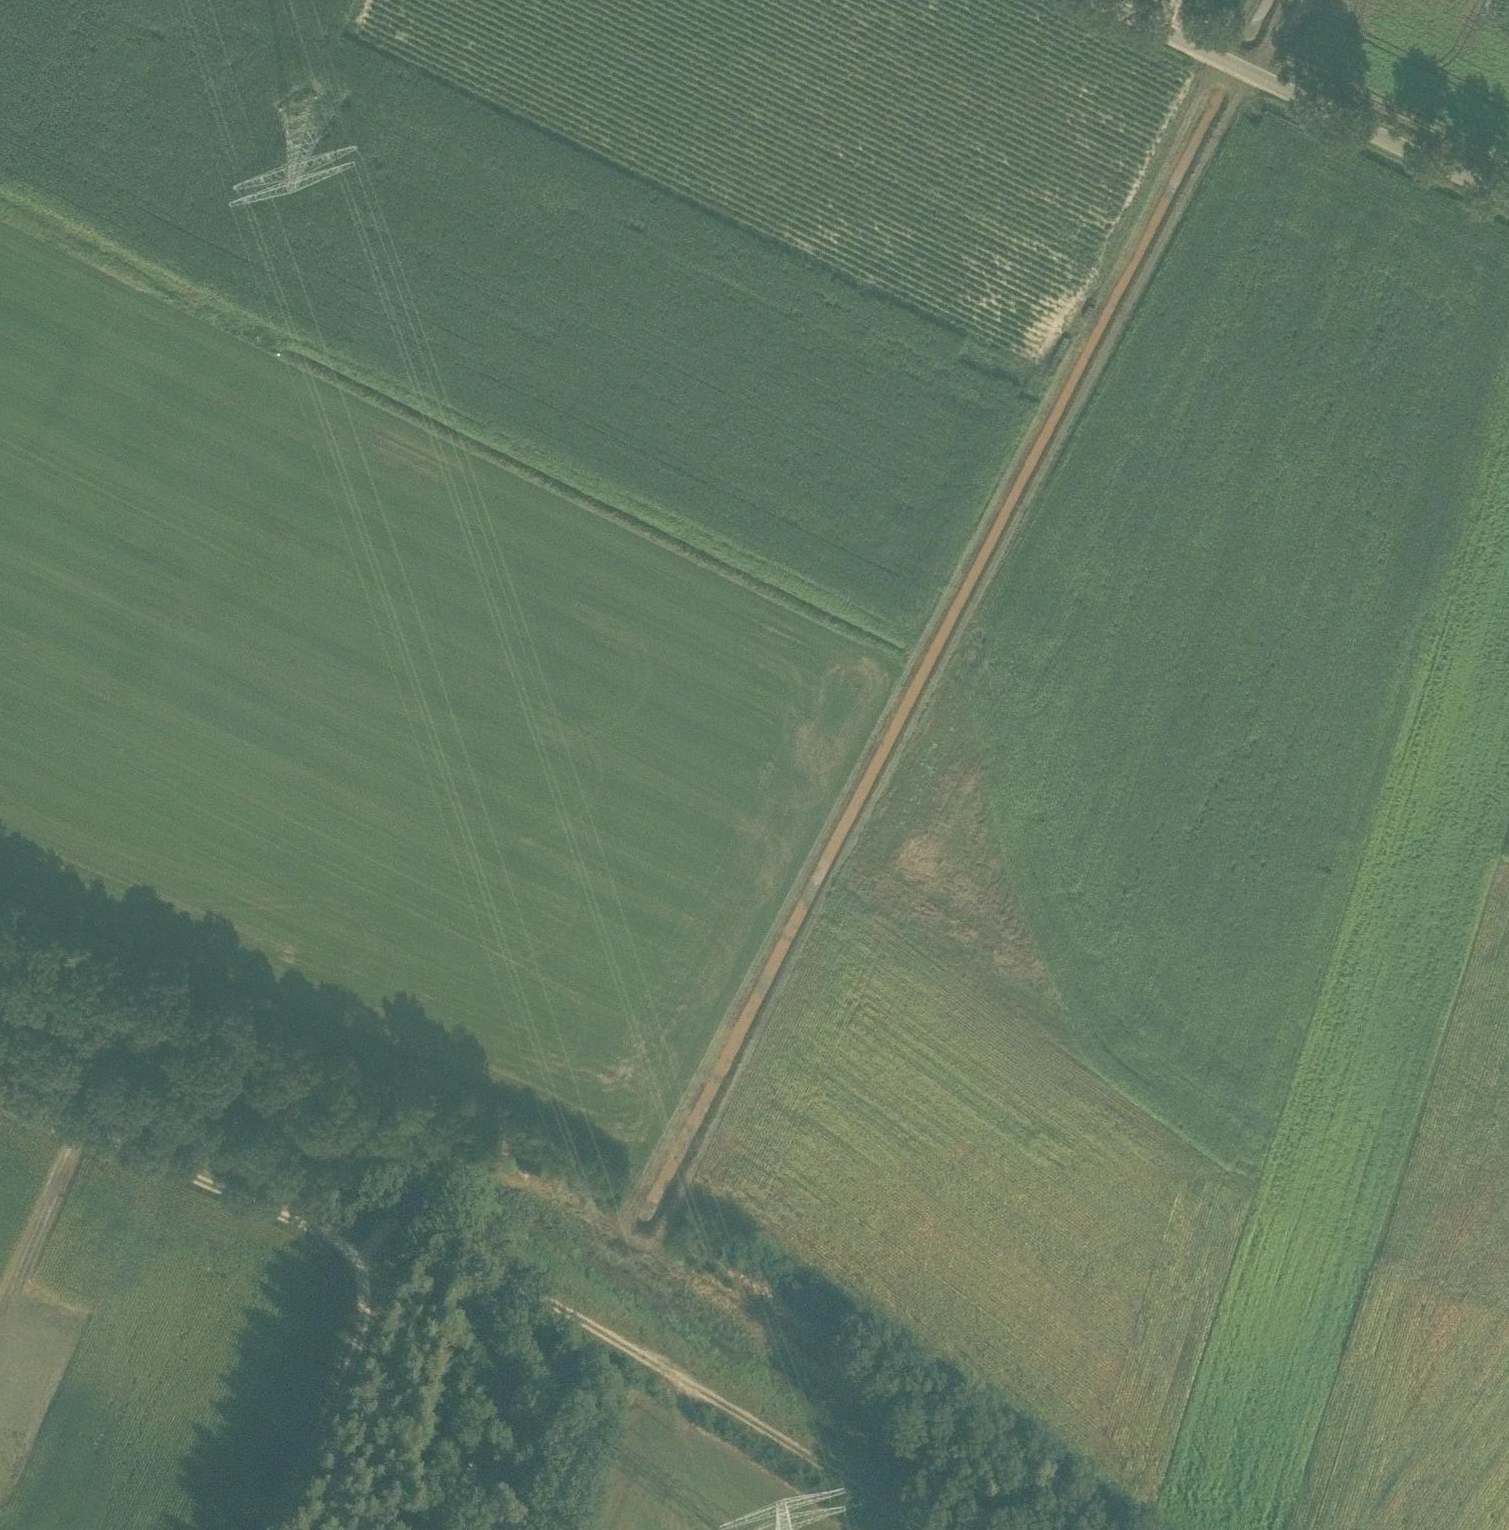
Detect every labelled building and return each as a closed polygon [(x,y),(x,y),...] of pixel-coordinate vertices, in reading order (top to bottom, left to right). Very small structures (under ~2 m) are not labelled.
[(395,1269),(400,1258),(399,1258),(389,1253),(384,1264),(394,1269),(395,1269)]
